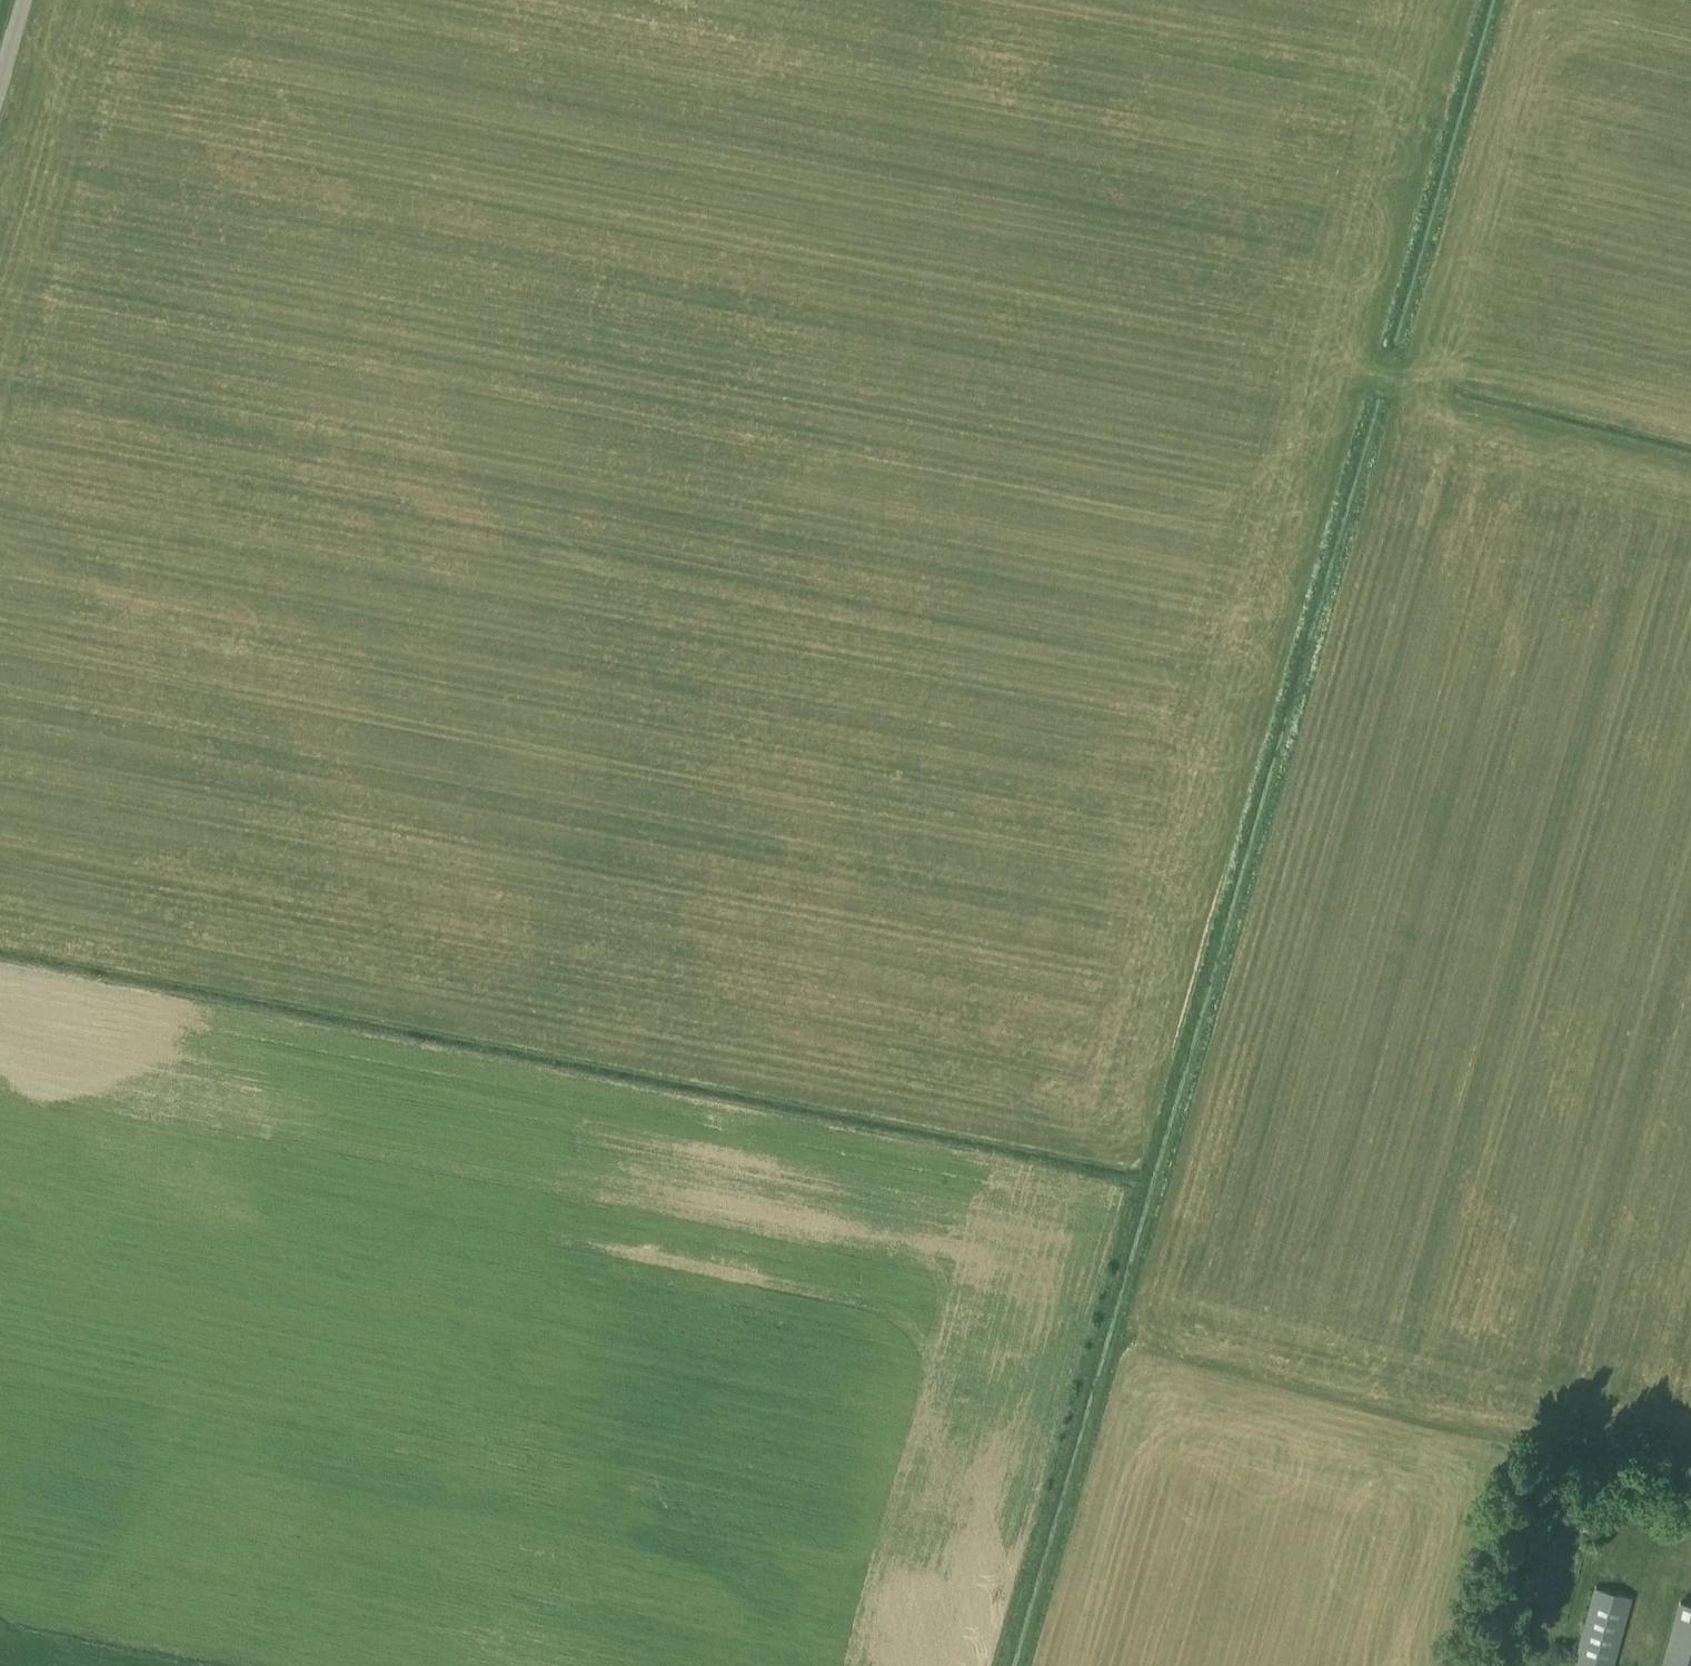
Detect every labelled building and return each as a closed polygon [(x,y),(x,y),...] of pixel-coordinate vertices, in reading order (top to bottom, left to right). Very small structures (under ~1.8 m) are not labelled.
[(1631,1597),(1594,1587),(1573,1665),(1613,1665),(1631,1597)] [(1690,1622),(1690,1604),(1678,1600),(1673,1617),(1690,1622)]
